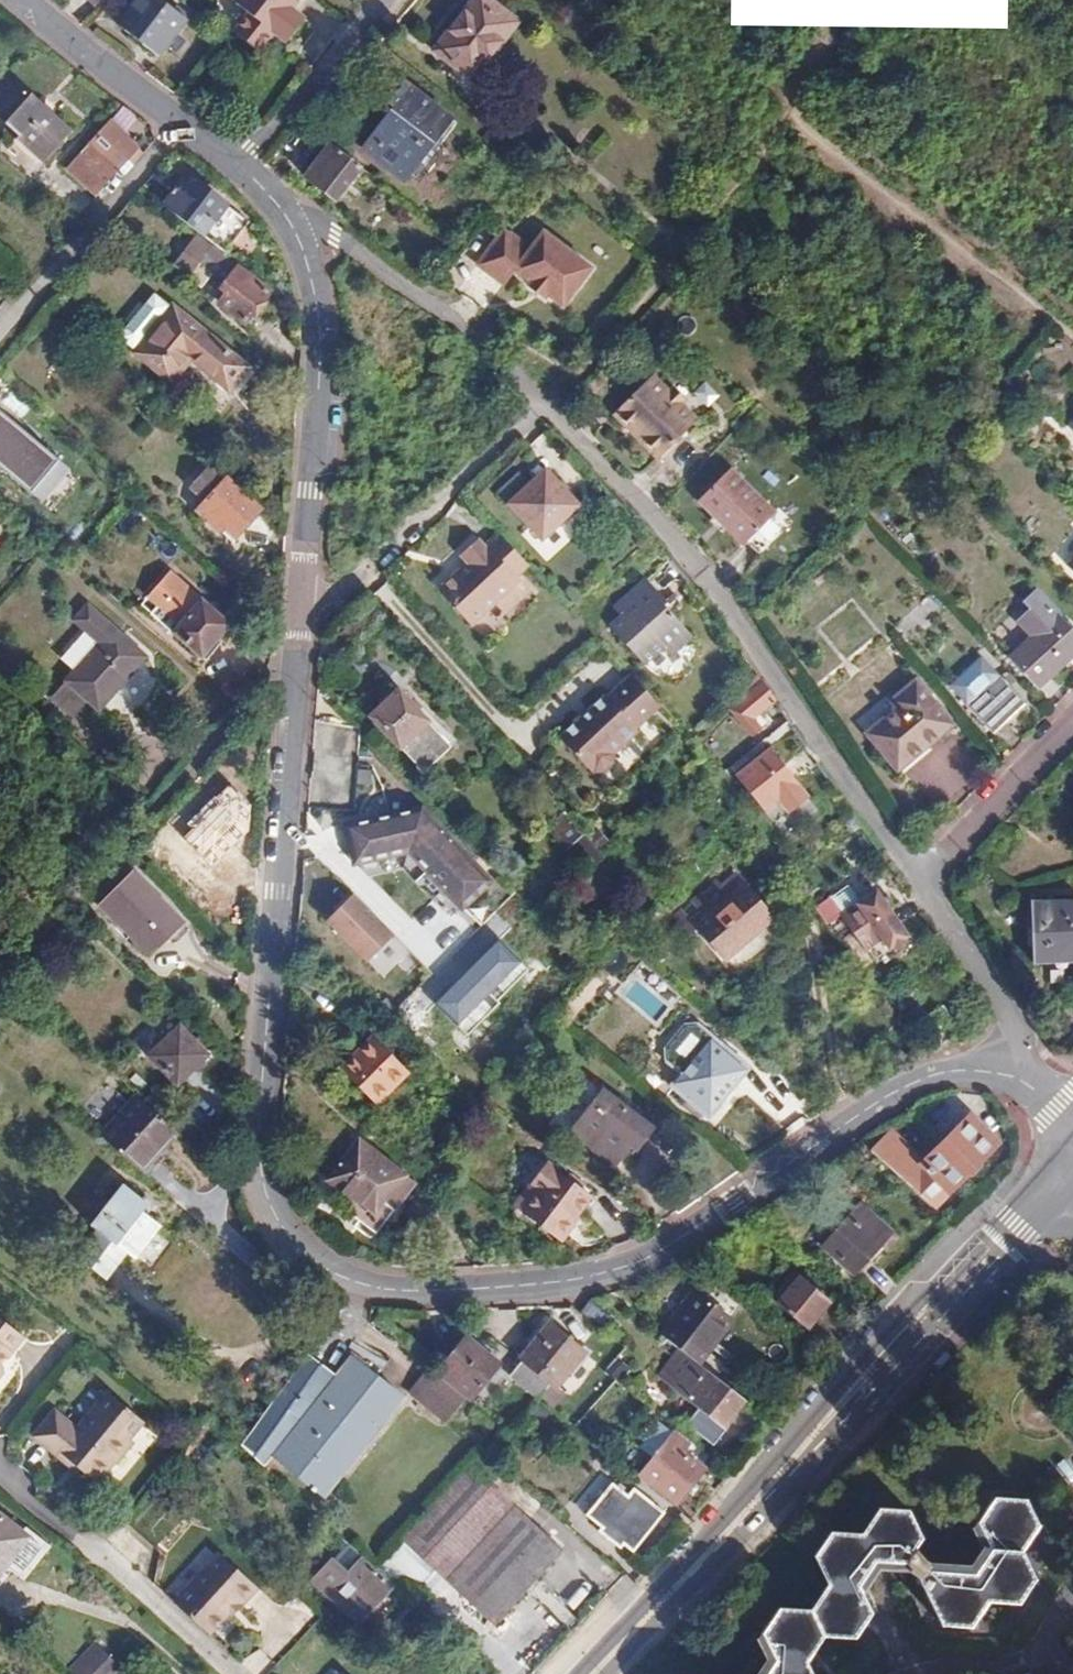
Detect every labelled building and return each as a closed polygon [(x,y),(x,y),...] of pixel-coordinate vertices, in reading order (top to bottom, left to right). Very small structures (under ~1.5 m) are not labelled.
[(115,0),(92,0),(104,11),(115,0)] [(187,15),(165,0),(136,0),(117,25),(159,54),(187,15)] [(301,42),(316,24),(302,14),(307,7),(298,0),(248,0),(247,1),(301,42)] [(527,26),(494,0),(484,0),(442,52),(476,79),(498,53),(503,56),(527,26)] [(243,6),(258,19),(244,37),(269,55),(284,37),(296,48),(301,42),(247,1),(243,6)] [(610,60),(618,51),(610,45),(603,55),(610,60)] [(19,77),(0,97),(0,106),(35,142),(30,146),(49,165),(79,137),(19,77)] [(433,188),(474,133),(423,94),(410,111),(416,116),(382,160),(403,174),(407,169),(433,188)] [(149,148),(122,126),(92,164),(119,186),(149,148)] [(378,174),(346,150),(320,185),(349,211),(378,174)] [(158,179),(149,191),(232,255),(255,226),(213,193),(210,196),(191,182),(179,196),(158,179)] [(556,241),(542,258),(517,237),(488,273),(516,295),(527,280),(540,292),(538,294),(556,308),(558,306),(574,319),(604,280),(556,241)] [(250,283),(195,240),(173,266),(188,278),(199,265),(215,277),(202,292),(227,312),(250,283)] [(218,375),(236,352),(175,302),(135,350),(172,381),(193,355),(218,375)] [(614,405),(657,449),(698,412),(681,395),(668,381),(655,368),(614,405)] [(668,381),(681,395),(687,388),(674,375),(668,381)] [(0,402),(0,461),(52,503),(81,469),(0,402)] [(237,537),(264,510),(215,464),(194,485),(209,501),(201,509),(220,528),(224,524),(237,537)] [(557,544),(596,510),(562,472),(523,506),(557,544)] [(788,518),(745,474),(711,505),(755,550),(758,547),(771,561),(806,529),(793,514),(788,518)] [(533,584),(528,578),(542,567),(514,536),(499,548),(495,543),(475,559),(484,571),(475,580),(471,575),(450,593),(482,629),(533,584)] [(665,604),(668,602),(647,579),(611,609),(619,618),(610,626),(645,666),(664,648),(671,656),(693,636),(672,612),(664,618),(658,610),(665,604)] [(845,590),(835,579),(822,589),(832,600),(845,590)] [(1037,635),(1014,654),(1040,685),(1072,657),(1072,628),(1041,591),(1031,599),(1038,608),(1024,620),(1037,635)] [(77,614),(102,637),(55,690),(89,720),(157,645),(97,592),(77,614)] [(236,628),(205,599),(174,631),(204,661),(236,628)] [(664,618),(672,612),(665,604),(658,610),(664,618)] [(951,684),(994,731),(1026,702),(983,655),(951,684)] [(899,707),(868,734),(927,805),(985,757),(918,677),(892,699),(899,707)] [(649,734),(645,729),(669,707),(643,678),(618,701),(614,696),(569,737),(601,773),(615,776),(626,766),(626,755),(649,734)] [(429,769),(456,744),(404,689),(377,713),(429,769)] [(787,711),(775,693),(751,718),(770,742),(782,731),(776,723),(787,711)] [(758,825),(772,842),(804,817),(791,798),(758,825)] [(474,909),(502,882),(433,807),(358,829),(367,866),(421,851),(474,909)] [(238,869),(265,842),(238,812),(210,840),(238,869)] [(587,847),(607,870),(619,858),(580,816),(564,830),(582,851),(587,847)] [(168,965),(201,931),(153,881),(119,915),(168,965)] [(803,935),(755,884),(732,906),(724,897),(693,925),(709,943),(719,934),(759,977),(803,935)] [(881,889),(850,913),(845,907),(834,917),(838,922),(848,916),(877,950),(882,946),(889,956),(917,932),(888,897),(881,889)] [(399,936),(356,892),(330,917),(373,961),(399,936)] [(899,899),(894,892),(888,897),(917,932),(918,931),(894,903),(899,899)] [(825,907),(834,917),(845,907),(838,899),(825,907)] [(1030,902),(1032,966),(1072,964),(1072,900),(1030,902)] [(504,927),(434,999),(474,1038),(543,966),(504,927)] [(617,992),(659,1027),(681,1000),(639,965),(617,992)] [(721,1041),(684,1011),(645,1057),(681,1087),(721,1041)] [(200,1039),(173,1067),(198,1094),(227,1067),(200,1039)] [(387,1044),(357,1072),(389,1107),(419,1078),(387,1044)] [(666,1132),(620,1094),(586,1133),(627,1167),(643,1147),(648,1152),(666,1132)] [(201,1148),(158,1110),(122,1151),(164,1187),(201,1148)] [(884,1162),(946,1218),(1007,1152),(976,1124),(931,1174),(899,1146),(884,1162)] [(421,1183),(376,1149),(347,1185),(391,1220),(421,1183)] [(521,1208),(576,1240),(606,1187),(552,1156),(521,1208)] [(129,1195),(135,1188),(114,1170),(80,1209),(89,1218),(70,1241),(97,1264),(116,1241),(120,1245),(149,1211),(129,1195)] [(902,1257),(912,1245),(875,1214),(840,1257),(870,1282),(896,1251),(902,1257)] [(838,1304),(810,1281),(787,1307),(815,1331),(838,1304)] [(738,1312),(705,1284),(669,1326),(697,1349),(707,1358),(719,1344),(716,1339),(738,1312)] [(13,1375),(10,1370),(19,1360),(16,1355),(29,1340),(0,1317),(0,1389),(13,1375)] [(558,1391),(561,1393),(594,1357),(557,1324),(524,1363),(530,1368),(558,1391)] [(364,1355),(390,1376),(403,1362),(373,1345),(364,1355)] [(505,1370),(476,1345),(450,1374),(451,1376),(480,1399),(505,1370)] [(693,1379),(690,1376),(684,1383),(738,1428),(759,1402),(707,1358),(697,1349),(687,1361),(699,1372),(693,1379)] [(279,1397),(290,1406),(330,1364),(317,1353),(279,1397)] [(267,1466),(280,1451),(286,1457),(331,1496),(414,1402),(362,1358),(345,1377),(330,1364),(290,1406),(279,1397),(239,1442),(267,1466)] [(422,1393),(435,1404),(445,1393),(441,1389),(451,1376),(450,1374),(442,1368),(422,1393)] [(530,1368),(518,1380),(546,1403),(548,1401),(558,1391),(530,1368)] [(445,1393),(435,1404),(460,1425),(482,1400),(480,1399),(451,1376),(441,1389),(445,1393)] [(42,1442),(74,1470),(80,1462),(93,1472),(108,1485),(142,1446),(138,1442),(152,1425),(114,1395),(83,1432),(64,1415),(42,1442)] [(693,1454),(697,1449),(683,1438),(648,1478),(686,1509),(716,1473),(693,1454)] [(267,1466),(273,1471),(286,1457),(280,1451),(267,1466)] [(93,1472),(80,1462),(74,1470),(86,1481),(93,1472)] [(568,1547),(477,1467),(411,1538),(503,1619),(568,1547)] [(641,1550),(670,1516),(642,1491),(606,1531),(628,1551),(634,1544),(641,1550)] [(974,1516),(989,1545),(1017,1546),(1034,1523),(1020,1494),(991,1493),(974,1516)] [(0,1512),(0,1580),(32,1538),(0,1512)] [(44,1537),(17,1569),(28,1579),(55,1546),(44,1537)] [(989,1545),(970,1571),(983,1596),(1014,1600),(1031,1576),(1016,1547),(1017,1546),(989,1545)] [(316,1580),(361,1620),(398,1580),(384,1568),(367,1553),(352,1571),(337,1559),(316,1580)] [(236,1615),(232,1611),(243,1598),(252,1606),(268,1588),(229,1556),(185,1605),(219,1635),(236,1615)] [(983,1596),(970,1571),(938,1569),(923,1592),(935,1620),(965,1622),(983,1596)] [(825,1580),(808,1606),(821,1632),(853,1635),(870,1610),(856,1582),(825,1580)] [(243,1598),(232,1611),(236,1615),(241,1619),(252,1606),(243,1598)] [(761,1630),(774,1656),(804,1658),(821,1632),(808,1606),(779,1604),(761,1630)] [(80,1673),(127,1673),(129,1672),(100,1640),(72,1666),(80,1673)] [(774,1656),(763,1673),(811,1673),(804,1658),(774,1656)]
